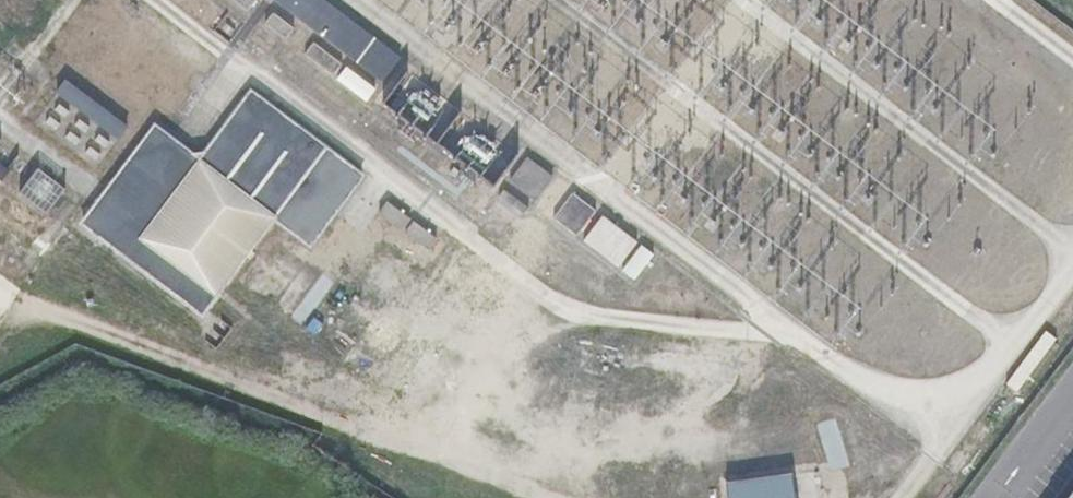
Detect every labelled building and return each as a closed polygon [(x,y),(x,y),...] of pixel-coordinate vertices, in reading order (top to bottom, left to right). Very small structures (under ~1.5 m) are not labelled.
[(246,11),(254,0),(232,0),(246,11)] [(323,0),(273,0),(381,83),(401,58),(323,0)] [(292,28),(272,13),(264,24),(284,40),(292,28)] [(340,64),(312,44),(303,54),(331,76),(340,64)] [(375,90),(345,68),(336,80),(366,103),(375,90)] [(55,90),(116,137),(125,126),(64,78),(55,90)] [(327,153),(250,93),(199,159),(155,125),(79,225),(201,318),(276,220),(327,153)] [(362,179),(327,153),(276,220),(311,245),(362,179)] [(552,176),(526,157),(508,181),(534,200),(552,176)] [(9,172),(0,164),(0,183),(9,172)] [(63,190),(36,171),(17,194),(44,214),(63,190)] [(527,208),(502,189),(496,196),(521,215),(527,208)] [(596,210),(572,192),(553,217),(576,235),(596,210)] [(619,227),(602,214),(582,240),(618,266),(637,241),(619,227)] [(639,280),(654,253),(640,245),(625,272),(639,280)] [(827,446),(840,441),(832,420),(819,425),(827,446)] [(727,480),(730,497),(797,497),(793,471),(727,480)] [(1063,497),(1072,497),(1072,485),(1063,497)]
